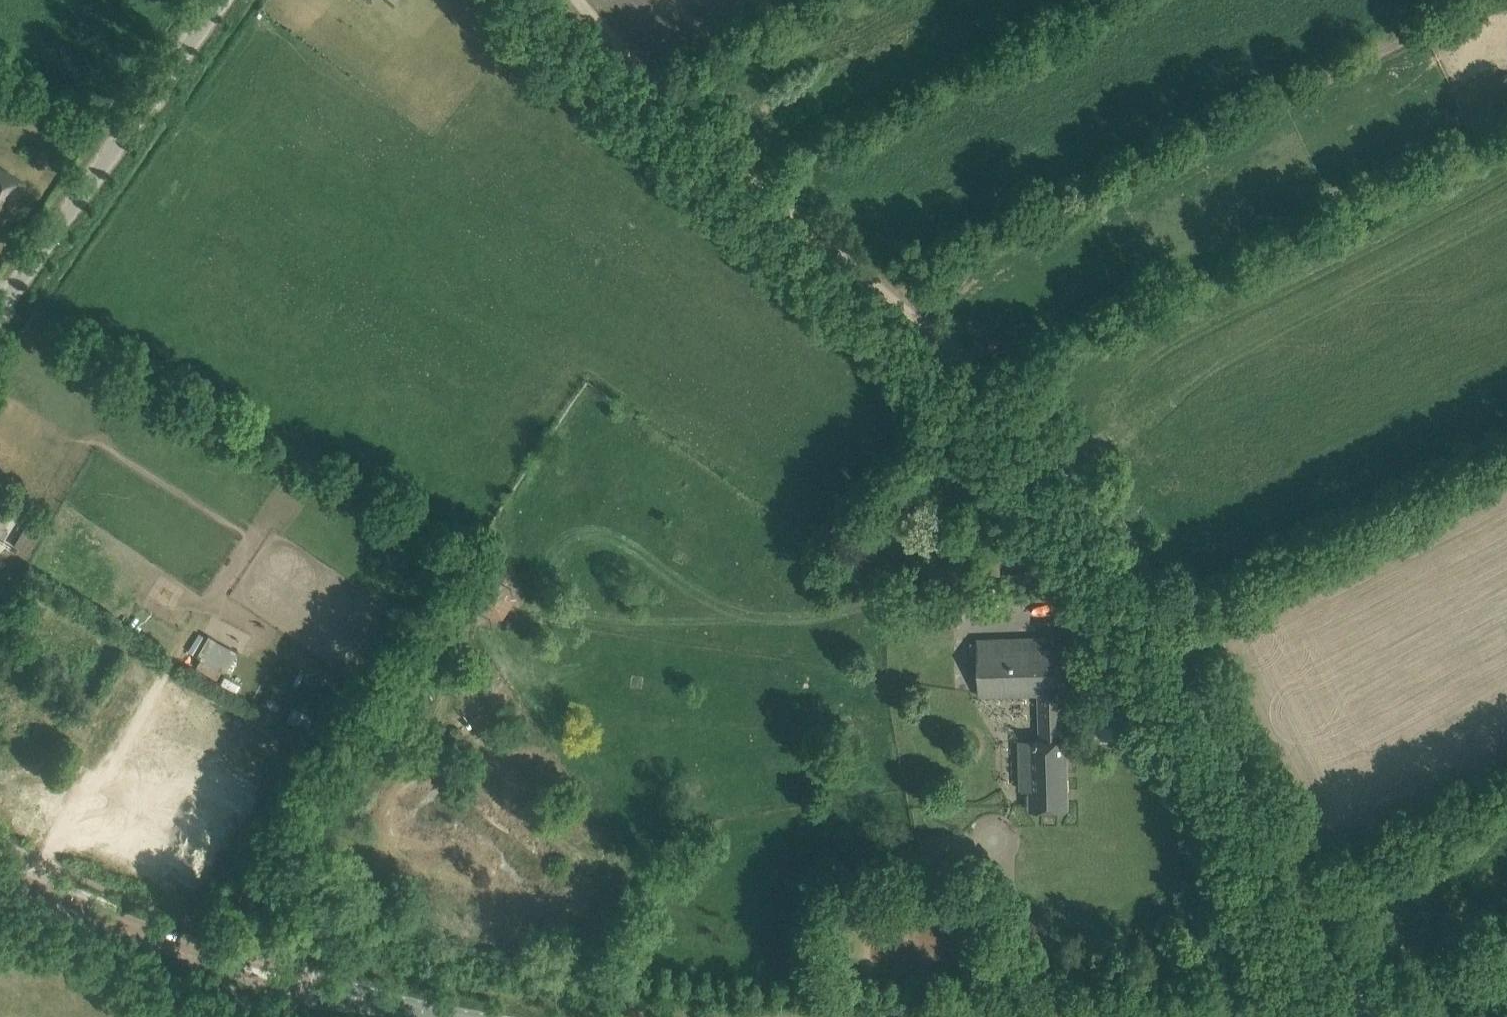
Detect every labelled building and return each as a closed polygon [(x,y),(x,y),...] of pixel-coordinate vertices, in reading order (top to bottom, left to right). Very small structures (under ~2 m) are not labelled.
[(8,173),(0,169),(0,226),(8,212),(25,183),(8,173)] [(0,488),(0,535),(6,525),(10,528),(19,513),(10,506),(16,496),(1,487),(0,488)] [(465,592),(476,615),(502,617),(517,596),(506,572),(480,571),(465,592)] [(978,640),(980,686),(980,696),(1037,695),(1038,740),(1020,741),(1022,788),(1025,788),(1025,785),(1031,785),(1032,808),(1066,807),(1065,740),(1062,740),(1062,736),(1095,735),(1096,740),(1148,739),(1147,705),(1085,707),(1085,710),(1074,710),(1074,706),(1061,707),(1061,684),(1063,684),(1061,638),(978,640)] [(124,873),(133,850),(123,846),(114,869),(124,873)]
